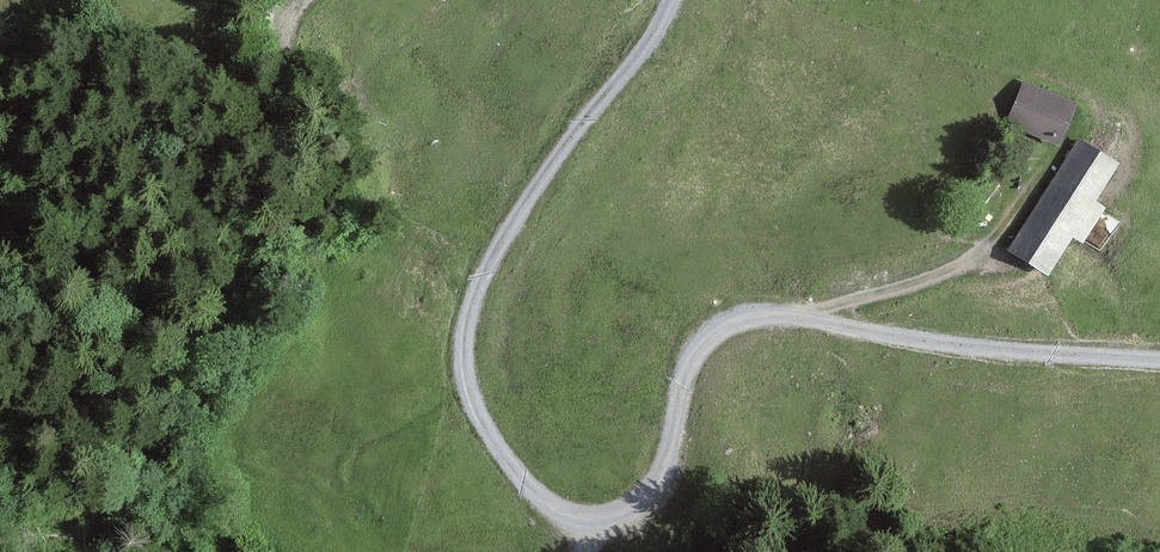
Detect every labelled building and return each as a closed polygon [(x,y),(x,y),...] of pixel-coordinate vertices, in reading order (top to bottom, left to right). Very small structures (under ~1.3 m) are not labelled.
[(1090,110),(1026,81),(1012,111),(1077,139),(1090,110)] [(1132,171),(1089,146),(1026,253),(1068,278),(1132,171)]
